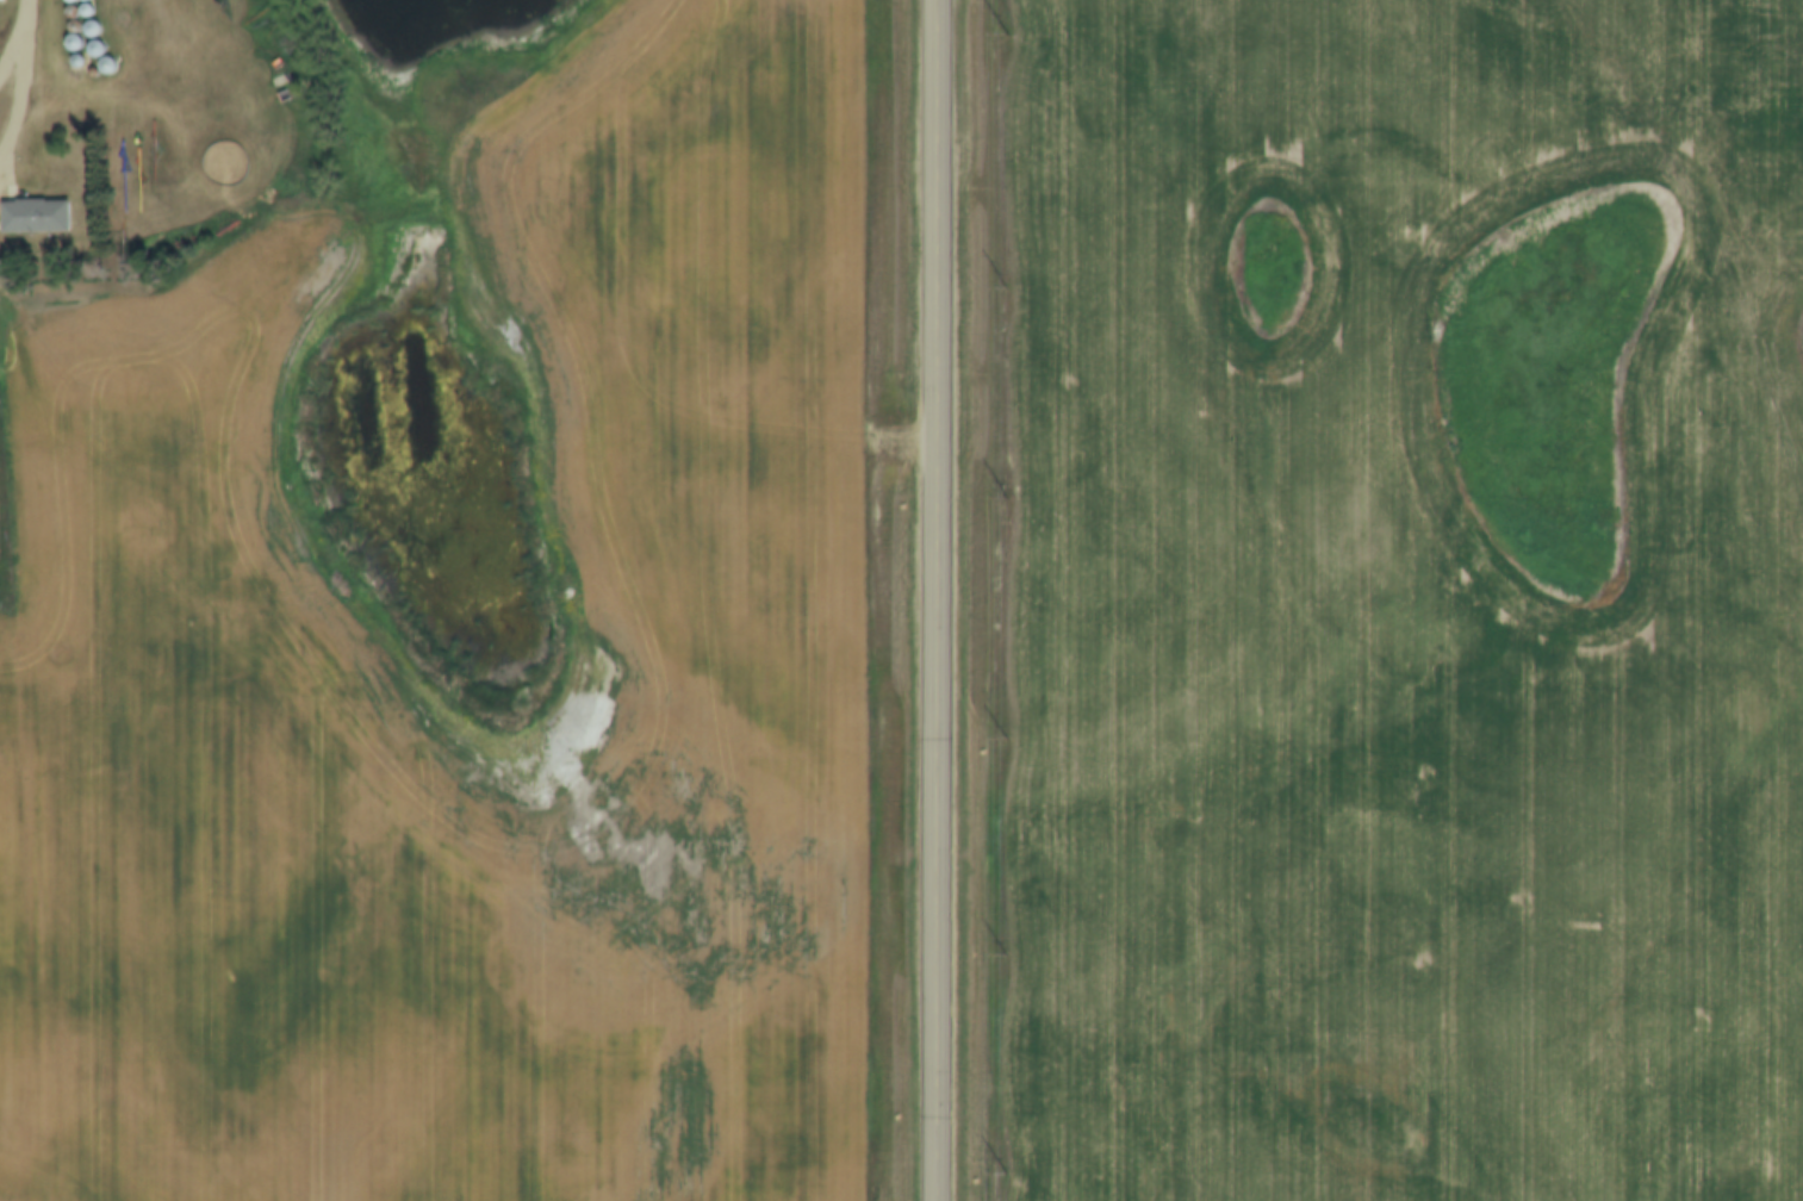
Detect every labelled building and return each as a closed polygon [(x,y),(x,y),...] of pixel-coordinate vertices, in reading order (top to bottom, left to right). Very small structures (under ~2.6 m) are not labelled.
[(65,198),(0,198),(0,231),(65,231),(65,198)]
